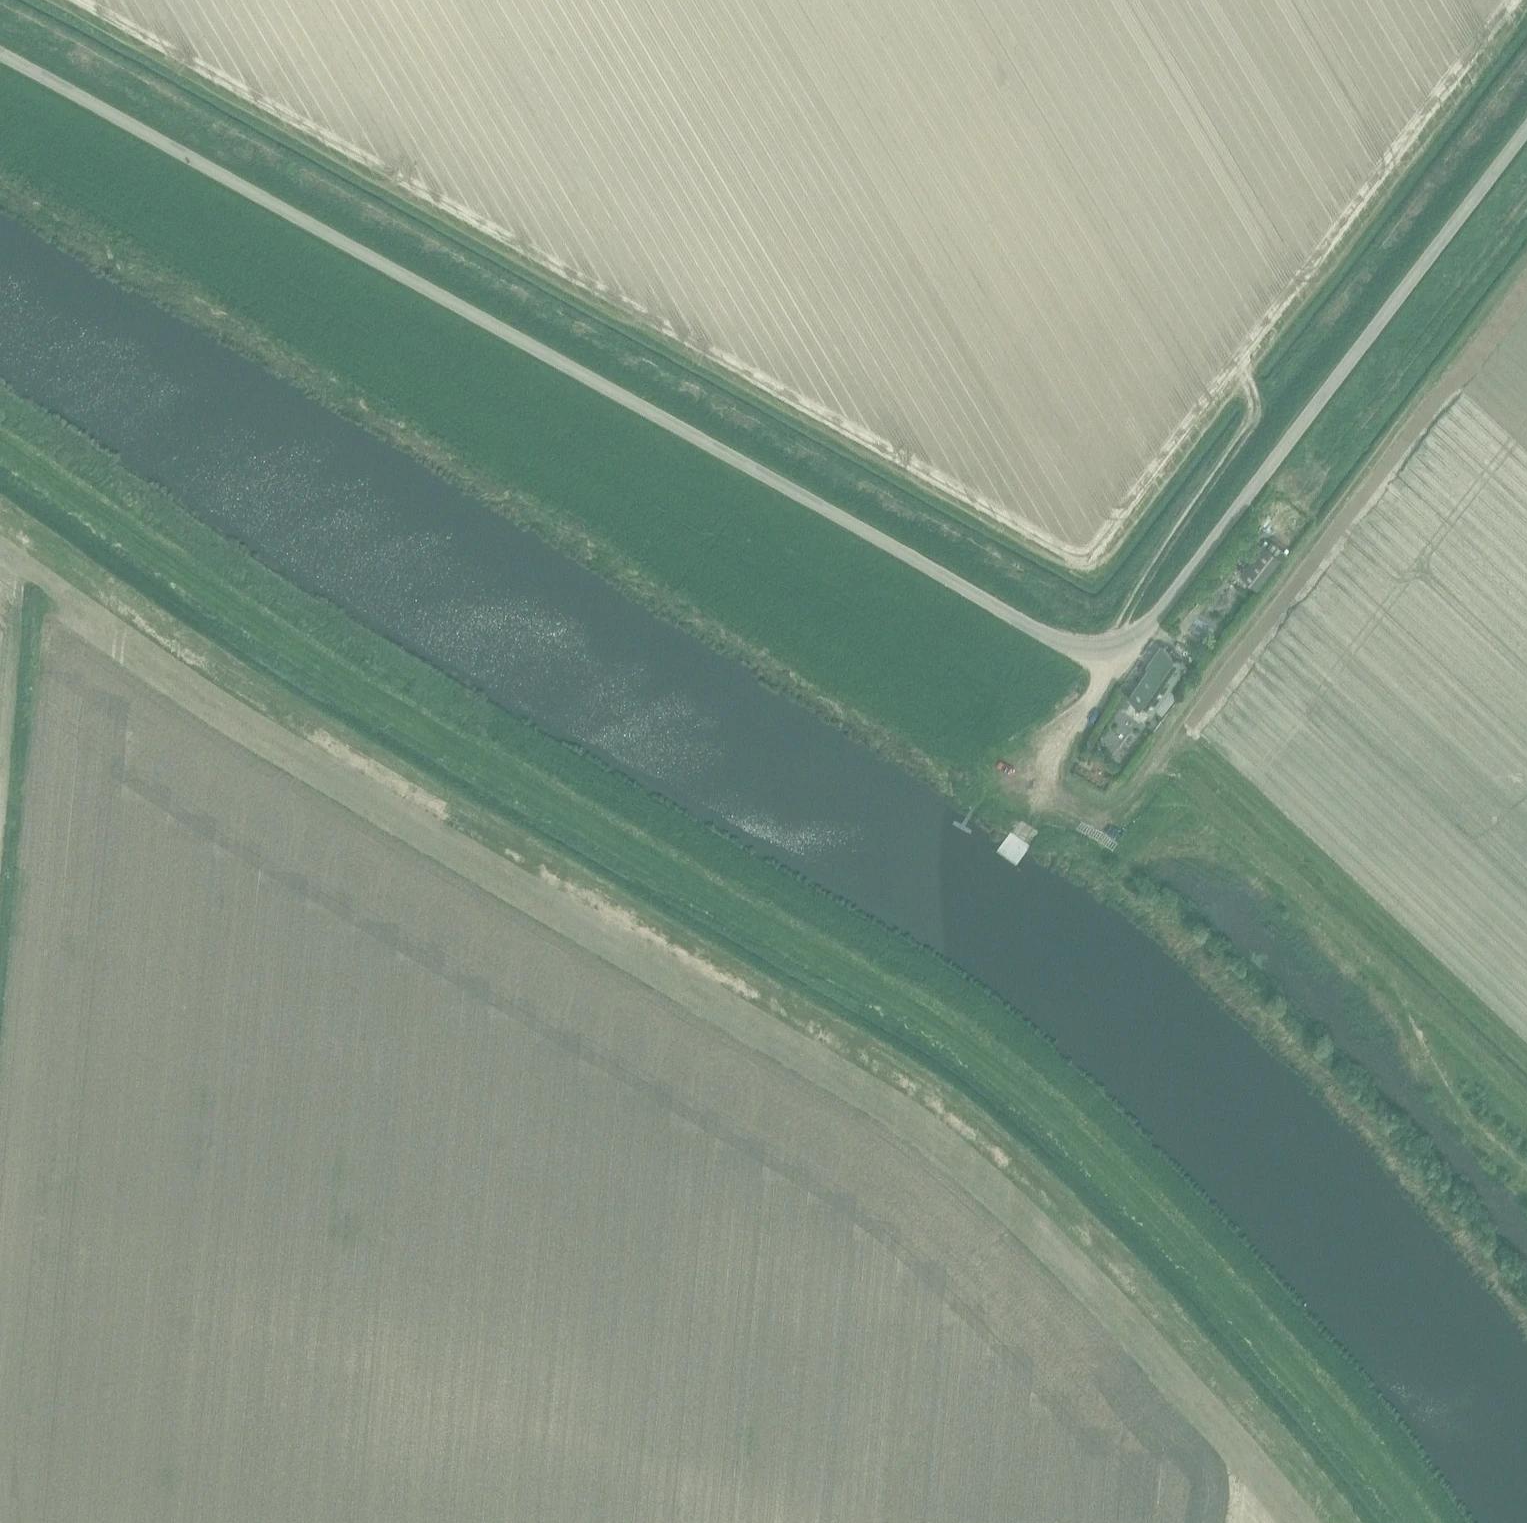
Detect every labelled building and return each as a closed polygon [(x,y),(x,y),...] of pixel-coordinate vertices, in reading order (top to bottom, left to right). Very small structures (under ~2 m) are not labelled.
[(1261,588),(1282,559),(1263,545),(1242,574),(1261,588)] [(1185,663),(1180,660),(1164,648),(1163,650),(1164,651),(1157,661),(1155,661),(1130,697),(1151,712),(1185,663)] [(1112,787),(1121,774),(1092,756),(1084,769),(1112,787)]
